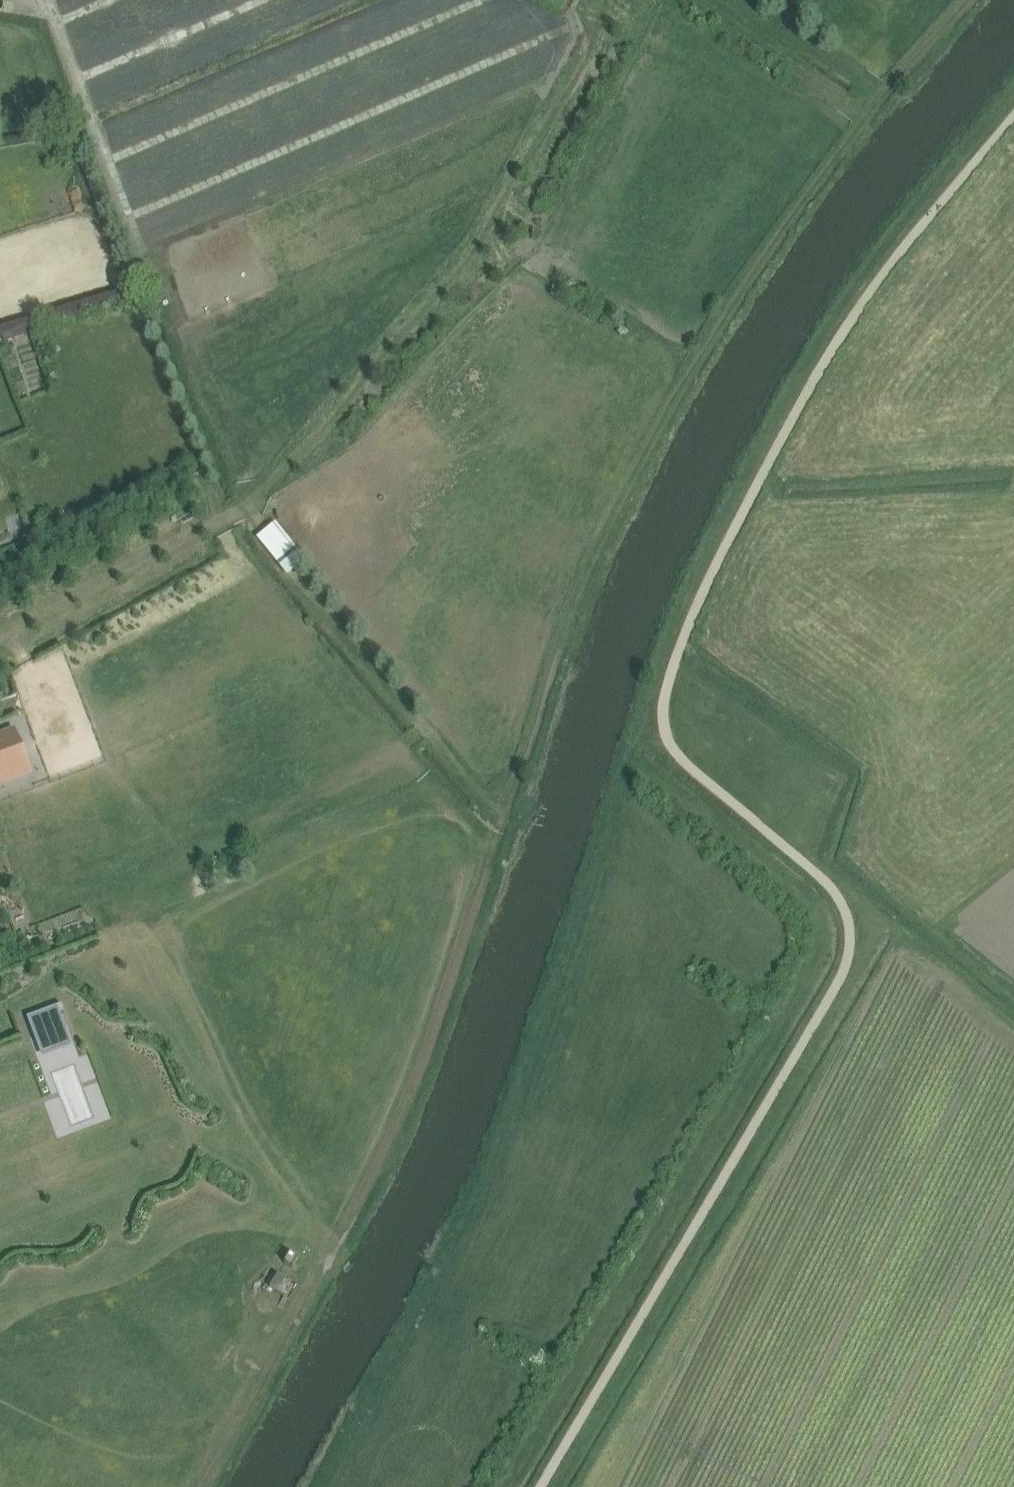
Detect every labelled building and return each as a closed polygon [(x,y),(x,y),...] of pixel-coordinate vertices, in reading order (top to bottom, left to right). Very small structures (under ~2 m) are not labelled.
[(118,400),(85,330),(61,341),(57,331),(0,358),(0,455),(118,400)] [(0,733),(0,786),(30,774),(13,728),(0,733)] [(56,1007),(26,1018),(33,1036),(63,1025),(56,1007)]
